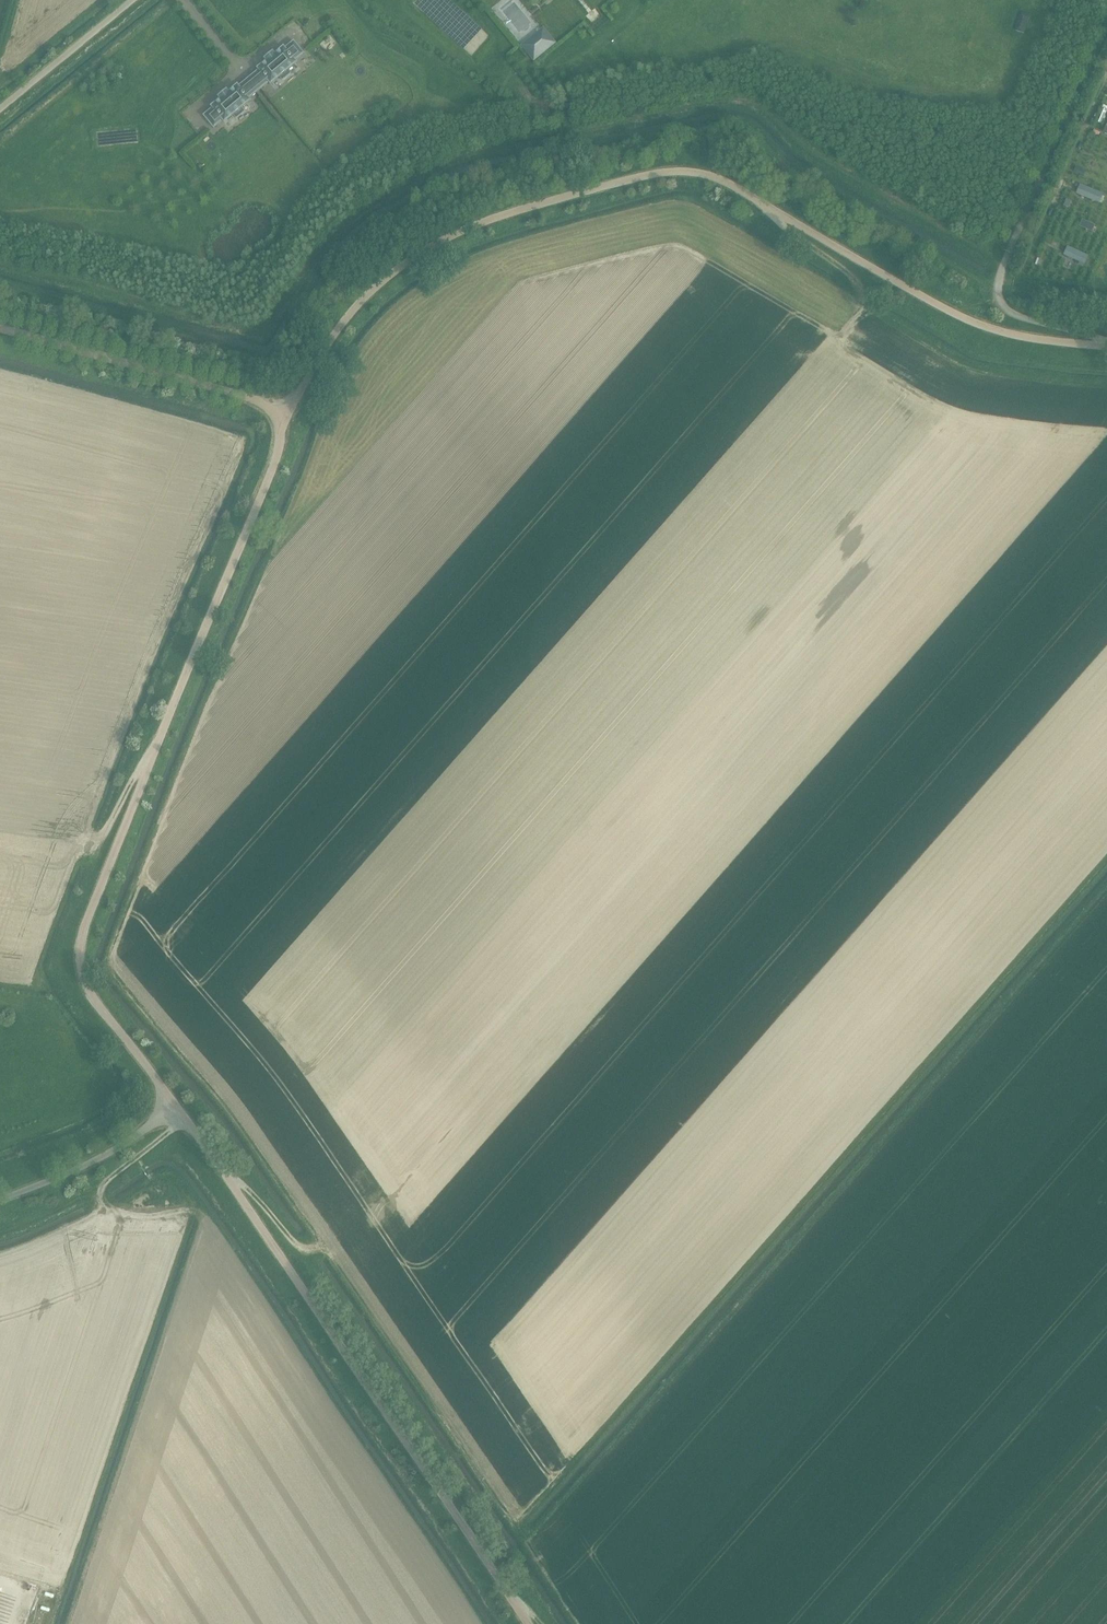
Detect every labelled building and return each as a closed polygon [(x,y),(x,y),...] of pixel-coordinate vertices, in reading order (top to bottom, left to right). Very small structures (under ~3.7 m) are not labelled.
[(529,0),(496,0),(521,31),(541,15),(529,0)] [(1018,21),(1015,30),(1024,33),(1027,24),(1018,21)] [(249,79),(257,90),(268,81),(270,83),(279,76),(282,80),(289,74),(286,70),(295,62),(293,60),(302,53),(293,42),(285,49),(283,47),(257,68),(259,70),(249,79)] [(213,108),(204,115),(213,126),(221,119),(223,121),(232,114),(235,117),(235,118),(243,112),(243,111),(242,111),(240,108),(249,101),(247,98),(257,90),(249,79),(238,87),(236,85),(211,106),(213,108)] [(901,101),(897,110),(905,114),(908,105),(901,101)] [(1095,121),(1101,123),(1106,110),(1106,109),(1101,107),(1095,121)] [(1076,166),(1074,171),(1084,176),(1086,170),(1076,166)] [(1079,184),(1075,193),(1099,203),(1103,194),(1079,184)] [(1063,198),(1061,204),(1068,207),(1071,202),(1063,198)] [(1082,220),(1079,226),(1091,232),(1094,225),(1082,220)] [(1066,246),(1062,255),(1084,265),(1088,256),(1066,246)]
